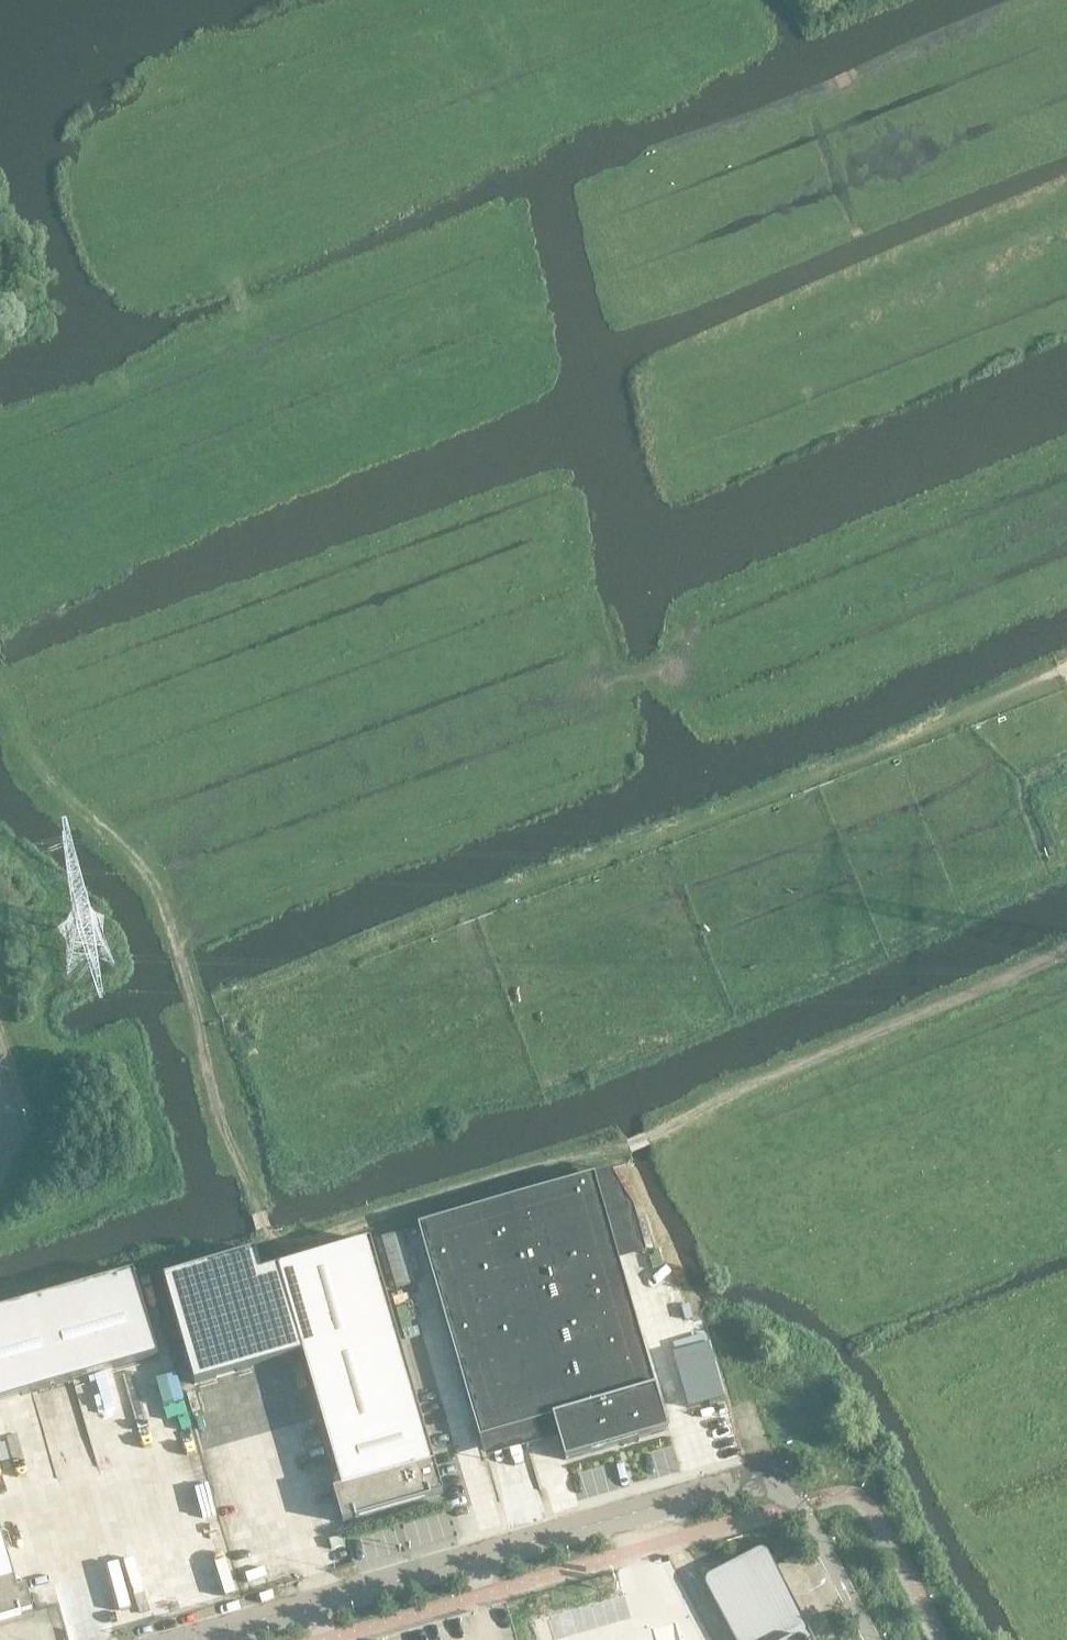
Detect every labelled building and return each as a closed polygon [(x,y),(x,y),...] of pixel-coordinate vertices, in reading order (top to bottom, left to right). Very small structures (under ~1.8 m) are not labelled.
[(594,1178),(421,1227),(482,1438),(553,1418),(559,1438),(566,1461),(669,1431),(618,1260),(594,1178)] [(205,1264),(162,1276),(194,1384),(303,1353),(342,1489),(334,1491),(343,1523),(444,1494),(383,1281),(371,1241),(278,1268),(262,1272),(259,1260),(255,1249),(205,1264)] [(159,1356),(135,1272),(0,1310),(0,1401),(159,1356)] [(690,1303),(682,1305),(686,1319),(694,1316),(690,1303)] [(711,1345),(709,1346),(675,1355),(691,1410),(726,1399),(727,1399),(711,1345)] [(34,1612),(27,1588),(19,1590),(0,1526),(0,1622),(34,1612)] [(807,1624),(800,1611),(794,1599),(787,1586),(780,1572),(770,1554),(763,1552),(714,1578),(710,1584),(710,1588),(716,1601),(723,1613),(729,1624),(735,1637),(737,1639),(815,1639),(807,1624)]
